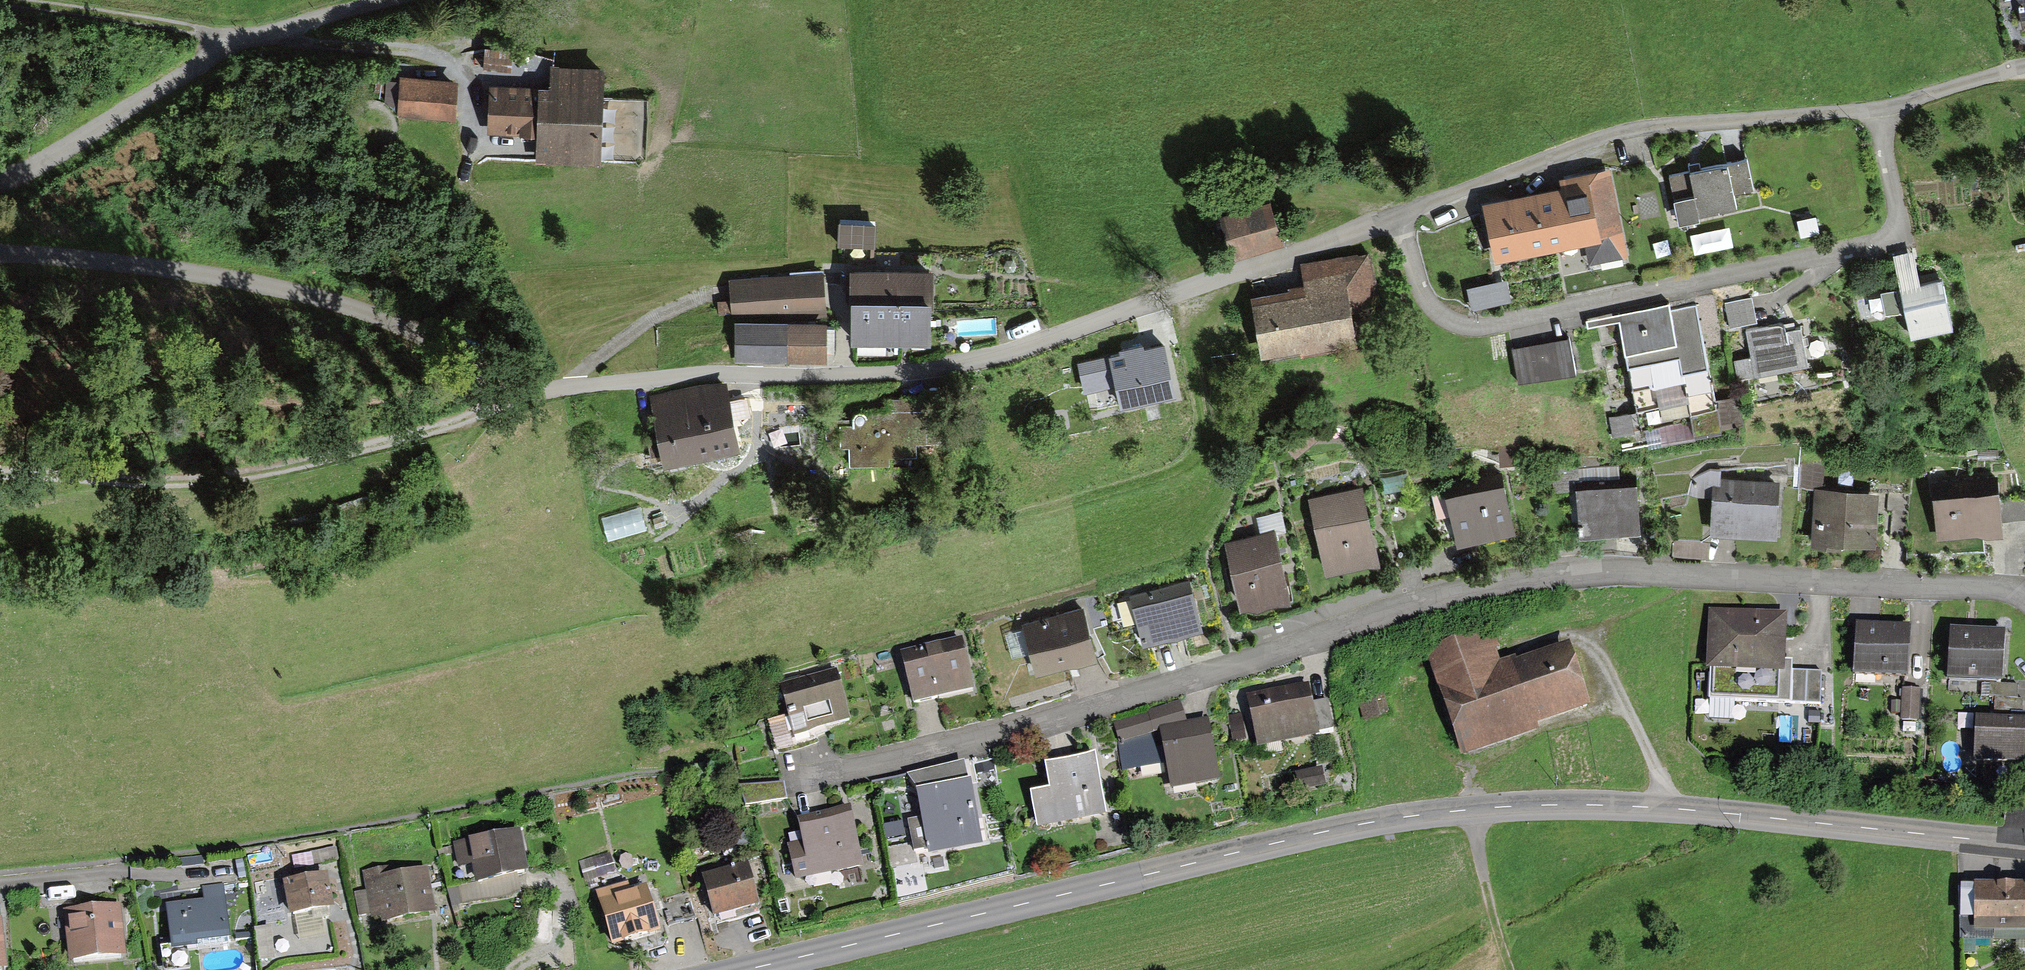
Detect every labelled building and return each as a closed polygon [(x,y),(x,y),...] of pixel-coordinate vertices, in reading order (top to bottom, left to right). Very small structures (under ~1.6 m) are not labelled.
[(2021,32),(2024,31),(2024,0),(2003,0),(2004,2),(2015,0),(2021,32)] [(594,159),(600,65),(556,62),(554,93),(492,89),(489,122),(542,126),(540,155),(594,159)] [(461,121),(462,83),(401,82),(400,119),(461,121)] [(1747,150),(1666,170),(1674,204),(1696,199),(1699,211),(1736,202),(1732,188),(1755,183),(1747,150)] [(1588,265),(1627,257),(1609,169),(1558,179),(1560,190),(1482,205),(1494,266),(1585,248),(1588,265)] [(1233,238),(1277,224),(1265,185),(1215,200),(1221,222),(1228,220),(1233,238)] [(880,224),(844,223),(842,250),(879,252),(880,224)] [(1913,252),(1893,256),(1900,291),(1919,287),(1913,252)] [(1301,347),(1354,339),(1341,255),(1305,261),(1310,291),(1256,300),(1263,345),(1300,339),(1301,347)] [(929,268),(851,269),(851,334),(930,333),(929,268)] [(819,312),(819,273),(794,273),(794,280),(751,280),(751,286),(736,286),(736,299),(721,299),(721,309),(744,310),(744,304),(781,304),(781,312),(819,312)] [(1507,282),(1468,291),(1472,312),(1511,304),(1507,282)] [(1905,313),(1910,340),(1953,331),(1942,282),(1919,287),(1900,291),(1881,295),(1886,317),(1905,313)] [(1751,298),(1724,304),(1730,330),(1757,323),(1751,298)] [(1694,299),(1586,322),(1587,329),(1620,322),(1639,413),(1687,403),(1695,440),(1722,434),(1721,431),(1741,427),(1735,398),(1716,402),(1694,299)] [(820,351),(820,323),(738,324),(739,352),(820,351)] [(1747,332),(1752,357),(1733,361),(1737,381),(1807,367),(1799,331),(1786,334),(1784,324),(1747,332)] [(1126,397),(1174,384),(1163,343),(1130,351),(1127,339),(1096,347),(1098,352),(1076,358),(1080,372),(1099,367),(1098,361),(1115,357),(1126,397)] [(1570,339),(1514,349),(1520,383),(1576,373),(1570,339)] [(735,432),(722,380),(655,396),(664,431),(649,434),(655,461),(670,458),(668,448),(735,432)] [(1094,415),(1122,408),(1119,395),(1091,401),(1094,415)] [(927,435),(927,405),(887,405),(887,412),(866,412),(866,405),(855,405),(855,417),(840,417),(840,436),(852,436),(852,454),(887,454),(887,443),(916,443),(916,435),(927,435)] [(1519,446),(1500,447),(1502,466),(1521,465),(1519,446)] [(1555,493),(1578,492),(1575,459),(1553,460),(1555,493)] [(1826,467),(1802,465),(1800,489),(1814,490),(1824,491),(1826,467)] [(1692,478),(1689,496),(1700,498),(1712,499),(1711,538),(1777,541),(1779,482),(1720,478),(1720,470),(1711,470),(1692,478)] [(1411,472),(1383,471),(1383,492),(1410,493),(1411,472)] [(2000,513),(1994,474),(1931,483),(1935,511),(1951,509),(1954,528),(1981,524),(1980,516),(2000,513)] [(1358,486),(1310,500),(1327,555),(1374,541),(1358,486)] [(1446,500),(1457,550),(1514,536),(1503,487),(1446,500)] [(1636,487),(1578,492),(1581,538),(1640,534),(1636,487)] [(1824,491),(1814,490),(1810,552),(1827,553),(1827,548),(1876,551),(1880,494),(1824,491)] [(1908,493),(1888,492),(1887,511),(1891,511),(1890,534),(1906,535),(1908,493)] [(1288,583),(1271,527),(1224,540),(1240,597),(1288,583)] [(1707,559),(1708,542),(1674,540),(1673,557),(1707,559)] [(1162,624),(1199,613),(1188,574),(1130,591),(1144,638),(1164,632),(1162,624)] [(1036,663),(1095,645),(1082,603),(1023,620),(1036,663)] [(1780,611),(1713,611),(1713,664),(1733,664),(1733,653),(1781,653),(1780,611)] [(1909,623),(1856,621),(1854,670),(1907,672),(1909,623)] [(1952,626),(1950,676),(2001,678),(2003,628),(1952,626)] [(1582,693),(1566,644),(1514,662),(1518,674),(1497,680),(1480,629),(1430,646),(1459,734),(1582,693)] [(937,684),(971,674),(960,635),(900,651),(913,699),(939,692),(937,684)] [(813,728),(850,715),(834,667),(780,685),(788,708),(764,716),(776,750),(816,736),(813,728)] [(1818,667),(1791,668),(1792,701),(1819,700),(1818,667)] [(1308,678),(1246,696),(1257,735),(1312,720),(1316,732),(1336,727),(1328,697),(1314,701),(1308,678)] [(1996,696),(1995,709),(2022,710),(2022,697),(2017,697),(2017,682),(1990,682),(1990,696),(1996,696)] [(1922,688),(1903,687),(1901,718),(1921,719),(1922,688)] [(1171,781),(1220,767),(1207,720),(1182,727),(1179,719),(1155,726),(1149,708),(1111,719),(1124,764),(1163,753),(1171,781)] [(1976,713),(1974,758),(2024,759),(2024,714),(1976,713)] [(1077,817),(1108,806),(1087,749),(1044,764),(1051,782),(1032,789),(1044,821),(1074,810),(1077,817)] [(1322,780),(1317,766),(1296,772),(1300,786),(1322,780)] [(941,846),(980,837),(965,779),(919,790),(925,813),(909,816),(914,838),(887,844),(892,863),(916,857),(914,847),(940,841),(941,846)] [(750,804),(765,798),(758,781),(744,787),(750,804)] [(796,876),(863,860),(853,819),(844,821),(841,806),(800,816),(806,841),(789,845),(796,876)] [(525,866),(514,826),(455,843),(460,861),(473,857),(478,874),(466,877),(472,898),(519,885),(514,869),(525,866)] [(716,910),(757,901),(748,861),(707,870),(716,910)] [(386,913),(428,905),(421,869),(386,876),(385,869),(366,873),(370,889),(381,886),(386,913)] [(311,912),(328,910),(324,872),(290,876),(293,908),(310,906),(311,912)] [(615,942),(658,928),(644,885),(628,890),(625,879),(597,888),(615,942)] [(1967,882),(1967,908),(1978,908),(1979,922),(2024,921),(2024,881),(1967,882)] [(221,882),(204,882),(204,899),(172,899),(172,935),(208,935),(208,931),(226,931),(226,903),(234,903),(234,897),(221,897),(221,882)] [(671,921),(698,913),(689,886),(662,895),(671,921)] [(74,953),(122,949),(118,906),(70,911),(74,953)]
